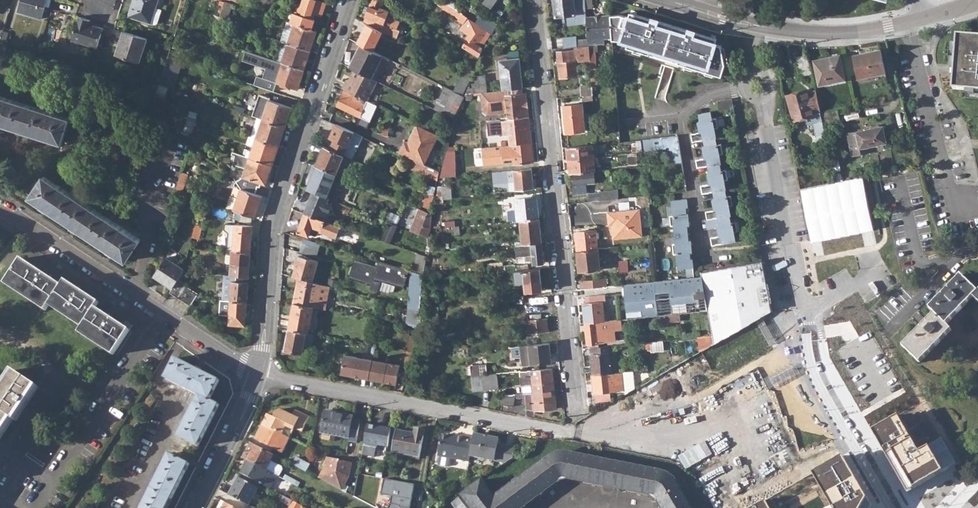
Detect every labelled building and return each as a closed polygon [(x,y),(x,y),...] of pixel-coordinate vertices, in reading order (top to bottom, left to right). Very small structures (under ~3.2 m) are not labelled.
[(42,19),(48,0),(22,0),(18,11),(42,19)] [(151,24),(156,8),(158,0),(134,0),(128,17),(151,24)] [(312,31),(315,21),(310,19),(312,14),(321,18),(326,4),(314,0),(304,0),(302,6),(296,4),(290,23),(293,24),(312,31)] [(398,29),(397,28),(400,22),(386,16),(389,11),(380,7),(383,0),(372,0),(363,21),(366,22),(382,31),(395,37),(398,29)] [(459,16),(462,13),(446,2),(444,0),(436,0),(435,1),(458,18),(459,16)] [(462,13),(464,9),(452,0),(448,0),(446,2),(462,13)] [(483,2),(491,8),(497,0),(484,0),(483,2)] [(555,17),(575,15),(574,0),(553,0),(555,17)] [(223,22),(226,22),(231,4),(224,2),(218,20),(223,22)] [(156,8),(151,24),(153,25),(154,25),(157,23),(161,10),(156,8)] [(468,39),(464,46),(478,56),(483,49),(483,48),(491,33),(481,26),(462,13),(459,16),(458,18),(465,22),(460,28),(468,34),(466,37),(468,39)] [(623,15),(610,16),(612,40),(612,42),(623,41),(630,43),(629,48),(651,55),(653,50),(681,59),(680,63),(724,77),(727,65),(724,46),(718,44),(719,39),(698,32),(697,34),(690,32),(691,30),(661,21),(661,23),(654,21),(654,19),(632,13),(631,18),(623,15)] [(592,85),(592,88),(597,88),(593,46),(601,46),(601,41),(612,40),(610,16),(587,17),(589,46),(589,53),(592,85)] [(73,39),(98,46),(104,29),(90,25),(91,21),(80,17),(73,39)] [(217,41),(223,22),(218,20),(212,40),(217,41)] [(282,41),(287,43),(293,24),(290,23),(286,22),(280,40),(282,41)] [(360,44),(374,50),(382,31),(366,22),(357,42),(360,44)] [(483,22),(481,26),(491,33),(493,29),(483,22)] [(312,31),(293,24),(287,43),(309,50),(316,32),(312,31)] [(116,55),(140,63),(147,39),(123,31),(116,55)] [(956,36),(952,89),(977,91),(977,37),(956,36)] [(275,61),(281,63),(287,43),(282,41),(275,61)] [(309,50),(287,43),(281,63),(303,70),(309,50)] [(353,69),(372,78),(384,55),(374,50),(360,44),(349,66),(353,69)] [(582,53),(589,53),(589,46),(557,49),(560,78),(578,76),(577,61),(576,54),(582,53)] [(855,55),(860,78),(885,72),(881,49),(855,55)] [(274,81),(297,89),(303,70),(281,63),(275,61),(253,54),(251,62),(278,71),(274,81)] [(839,55),(828,57),(829,61),(814,64),(819,85),(845,80),(839,55)] [(808,56),(794,56),(797,77),(812,75),(808,56)] [(500,61),(503,90),(506,90),(523,88),(519,59),(500,61)] [(159,86),(164,87),(170,67),(165,66),(159,86)] [(225,76),(244,82),(247,72),(229,66),(225,76)] [(344,90),(367,101),(377,80),(372,78),(353,69),(347,80),(345,80),(341,88),(344,90)] [(455,90),(462,94),(471,77),(463,73),(454,90),(455,90)] [(472,83),(473,93),(481,92),(483,92),(486,92),(488,92),(486,75),(475,76),(475,83),(472,83)] [(592,88),(592,85),(580,86),(581,97),(593,96),(592,88)] [(159,86),(155,99),(163,102),(167,88),(164,87),(159,86)] [(804,116),(813,114),(820,112),(816,90),(807,92),(807,89),(787,95),(794,119),(804,116)] [(336,105),(367,120),(374,104),(367,101),(344,90),(336,105)] [(434,109),(453,119),(465,95),(462,94),(455,90),(449,103),(440,99),(434,109)] [(488,114),(500,113),(500,111),(502,111),(503,113),(509,112),(509,118),(528,116),(526,93),(514,95),(514,102),(508,103),(506,90),(503,90),(488,92),(486,92),(483,92),(481,92),(483,109),(488,114)] [(62,142),(70,118),(0,96),(0,122),(62,142)] [(257,118),(262,119),(284,127),(290,108),(269,101),(269,99),(258,96),(251,116),(257,118)] [(160,112),(163,102),(155,99),(152,109),(160,112)] [(721,110),(734,108),(733,99),(720,102),(721,110)] [(563,106),(565,132),(584,131),(582,105),(563,106)] [(822,121),(823,123),(840,119),(838,110),(820,114),(822,121)] [(709,238),(710,246),(735,242),(733,233),(737,232),(735,222),(730,223),(729,216),(730,216),(729,207),(733,206),(731,196),(726,197),(725,190),(726,190),(724,181),(728,180),(726,170),(721,171),(720,164),(721,164),(720,154),(724,154),(722,144),(717,145),(716,138),(717,137),(715,128),(719,128),(718,118),(712,118),(711,111),(700,113),(702,120),(700,121),(701,132),(691,133),(693,141),(705,140),(706,147),(704,147),(706,158),(696,159),(697,168),(709,166),(710,173),(708,173),(710,184),(700,186),(702,194),(714,192),(715,199),(713,199),(715,210),(705,212),(706,220),(718,218),(719,225),(717,225),(719,236),(709,238)] [(820,112),(813,114),(804,116),(805,122),(807,124),(813,122),(815,122),(822,121),(820,114),(820,112)] [(187,132),(189,133),(194,118),(188,115),(183,130),(187,132)] [(250,136),(255,138),(262,119),(257,118),(250,136)] [(284,127),(262,119),(255,138),(278,145),(284,127)] [(489,122),(490,131),(502,130),(501,121),(489,122)] [(823,123),(822,121),(815,122),(813,122),(816,135),(825,133),(823,123)] [(342,155),(343,155),(353,133),(335,124),(331,133),(335,135),(329,149),(342,155)] [(440,135),(417,125),(408,143),(407,146),(403,145),(399,154),(426,166),(440,135)] [(489,143),(489,147),(490,147),(500,146),(504,146),(512,145),(531,143),(529,125),(509,127),(511,140),(489,143)] [(845,133),(849,154),(860,152),(859,148),(886,142),(882,125),(845,133)] [(357,140),(366,144),(369,140),(359,135),(357,140)] [(669,147),(672,163),(682,162),(677,137),(651,139),(653,150),(661,150),(661,148),(669,147)] [(248,150),(245,156),(249,157),(271,165),(278,145),(255,138),(251,150),(248,150)] [(533,163),(531,143),(512,145),(504,146),(500,146),(490,147),(489,147),(482,148),(484,166),(505,164),(504,160),(513,159),(514,165),(533,163)] [(566,148),(568,173),(595,170),(595,162),(607,161),(606,152),(594,154),(593,150),(602,149),(601,144),(597,145),(566,148)] [(315,165),(334,173),(335,174),(340,176),(344,178),(352,160),(343,155),(342,155),(329,149),(323,146),(315,165)] [(447,152),(441,177),(456,175),(455,151),(447,152)] [(249,157),(245,156),(232,152),(231,155),(234,156),(233,160),(234,165),(245,169),(243,176),(265,184),(271,165),(249,157)] [(313,191),(325,196),(335,174),(334,173),(315,165),(306,188),(313,191)] [(514,169),(516,190),(533,188),(531,167),(514,169)] [(572,174),(574,194),(585,193),(585,184),(594,182),(593,172),(572,174)] [(175,191),(181,193),(187,175),(181,173),(175,191)] [(44,176),(30,197),(126,261),(140,240),(44,176)] [(862,176),(801,189),(809,242),(818,240),(866,231),(873,229),(862,176)] [(442,186),(443,199),(452,198),(451,185),(442,186)] [(239,189),(235,201),(232,210),(254,217),(262,196),(239,189)] [(430,208),(436,194),(428,190),(422,204),(430,208)] [(325,196),(313,191),(308,204),(312,206),(309,214),(315,216),(327,221),(329,222),(333,223),(336,216),(332,206),(334,199),(325,196)] [(588,194),(589,201),(617,198),(616,191),(588,194)] [(516,199),(517,219),(520,219),(539,217),(537,197),(516,199)] [(226,208),(232,210),(235,201),(229,198),(226,208)] [(677,268),(692,267),(691,259),(689,259),(689,252),(691,252),(690,241),(688,241),(686,225),(689,225),(688,214),(686,214),(685,208),(687,207),(687,199),(672,200),(673,215),(669,215),(670,226),(674,225),(676,243),(672,244),(672,254),(676,253),(677,268)] [(630,201),(620,202),(621,209),(631,208),(630,201)] [(639,209),(607,212),(607,221),(610,221),(611,226),(612,240),(640,237),(639,229),(641,228),(639,209)] [(320,231),(336,237),(341,226),(333,223),(329,222),(327,221),(315,216),(309,214),(305,213),(298,231),(309,235),(310,233),(316,235),(318,234),(320,231)] [(428,218),(424,216),(416,213),(408,230),(425,236),(428,228),(425,226),(428,218)] [(520,219),(523,245),(542,243),(539,217),(520,219)] [(389,222),(381,241),(389,244),(397,225),(389,222)] [(192,237),(198,238),(201,225),(195,224),(192,237)] [(232,250),(233,250),(235,225),(228,224),(226,250),(227,250),(232,250)] [(251,226),(235,225),(233,250),(250,251),(251,226)] [(575,232),(577,251),(597,249),(595,231),(575,232)] [(302,251),(319,255),(322,242),(304,238),(302,251)] [(517,256),(529,255),(533,255),(533,259),(534,263),(544,262),(542,243),(523,245),(516,245),(517,256)] [(577,251),(579,272),(599,270),(597,249),(577,251)] [(233,250),(232,250),(231,269),(231,270),(248,272),(250,251),(233,250)] [(299,277),(303,278),(304,276),(313,279),(317,267),(329,270),(330,265),(299,256),(294,276),(299,277)] [(423,276),(427,258),(422,256),(420,265),(415,264),(413,273),(416,273),(422,275),(423,276)] [(153,275),(173,288),(179,280),(184,272),(184,269),(166,257),(153,275)] [(373,282),(372,288),(394,293),(396,284),(405,286),(409,270),(355,257),(351,276),(373,282)] [(22,258),(5,283),(46,310),(50,305),(83,327),(80,332),(114,355),(131,330),(97,307),(100,302),(66,279),(63,285),(22,258)] [(719,267),(730,332),(769,309),(760,259),(719,267)] [(618,261),(619,271),(627,270),(626,261),(618,261)] [(730,332),(719,267),(700,271),(701,277),(703,286),(707,311),(712,336),(712,341),(713,342),(730,332)] [(525,282),(526,292),(543,291),(540,268),(527,270),(515,271),(516,283),(525,282)] [(410,308),(412,308),(416,273),(413,273),(410,272),(407,307),(410,308)] [(422,275),(416,273),(412,308),(421,310),(422,275)] [(977,291),(961,275),(929,307),(933,312),(901,345),(917,362),(950,329),(946,324),(972,297),(977,302),(977,291)] [(313,307),(315,307),(316,304),(313,303),(316,289),(327,292),(329,285),(303,278),(299,277),(294,303),(313,307)] [(701,277),(624,285),(625,294),(627,319),(707,311),(703,286),(701,277)] [(604,279),(580,281),(581,289),(605,287),(604,279)] [(185,284),(179,280),(173,288),(170,293),(176,297),(184,285),(185,284)] [(230,300),(231,300),(232,282),(224,281),(222,300),(230,300)] [(248,283),(232,282),(231,300),(247,301),(248,283)] [(197,294),(184,285),(176,297),(189,306),(197,294)] [(231,300),(230,300),(228,324),(245,325),(247,301),(231,300)] [(584,324),(604,322),(602,302),(582,304),(584,324)] [(308,331),(313,307),(294,303),(289,328),(307,331),(308,331)] [(410,308),(409,318),(419,319),(421,310),(412,308),(410,308)] [(418,327),(419,319),(409,318),(408,325),(418,327)] [(527,320),(529,334),(548,332),(547,318),(527,320)] [(584,324),(586,344),(614,340),(613,331),(621,330),(620,320),(604,322),(584,324)] [(285,350),(302,354),(307,331),(289,328),(285,350)] [(704,337),(697,337),(698,350),(713,342),(712,341),(712,336),(704,337)] [(518,346),(521,365),(552,362),(550,342),(518,346)] [(650,352),(663,349),(662,342),(649,343),(650,349),(650,352)] [(592,375),(611,373),(608,346),(589,348),(592,375)] [(415,353),(408,351),(406,363),(412,364),(415,353)] [(372,360),(345,354),(342,369),(345,374),(369,378),(372,360)] [(177,435),(198,446),(219,405),(209,400),(219,381),(176,358),(166,378),(197,394),(177,435)] [(372,360),(369,378),(397,383),(400,365),(372,360)] [(472,366),(473,376),(489,374),(489,365),(472,366)] [(520,371),(521,385),(531,384),(532,393),(554,391),(552,368),(520,371)] [(14,370),(0,390),(0,439),(14,419),(17,421),(39,387),(14,370)] [(632,371),(622,372),(624,389),(624,393),(633,387),(632,371)] [(592,375),(594,392),(609,391),(624,389),(622,372),(611,373),(592,375)] [(473,376),(474,391),(499,388),(498,373),(489,374),(473,376)] [(526,394),(532,393),(531,384),(521,385),(522,394),(526,394)] [(554,391),(532,393),(533,403),(526,404),(527,408),(536,411),(556,409),(554,391)] [(610,400),(609,391),(594,392),(595,404),(610,400)] [(499,404),(513,406),(515,395),(501,396),(499,404)] [(262,425),(283,435),(288,427),(295,430),(296,428),(304,432),(311,418),(302,413),(299,418),(280,409),(278,411),(274,417),(268,414),(262,425)] [(322,432),(351,438),(352,428),(354,419),(354,416),(326,411),(322,432)] [(898,415),(872,429),(908,491),(956,463),(942,439),(919,452),(898,415)] [(351,438),(350,441),(356,442),(358,443),(362,420),(354,419),(352,428),(351,438)] [(256,439),(283,453),(290,438),(283,435),(262,425),(256,439)] [(389,447),(392,429),(369,425),(365,445),(378,448),(378,445),(389,447)] [(393,452),(420,457),(425,430),(416,428),(415,433),(397,430),(393,452)] [(500,438),(475,433),(474,437),(499,441),(500,438)] [(452,457),(470,460),(471,455),(474,438),(456,435),(455,437),(450,436),(442,434),(438,454),(439,455),(452,457)] [(499,441),(474,437),(474,438),(471,455),(505,462),(514,456),(516,446),(499,443),(499,441)] [(356,442),(350,441),(348,453),(354,454),(356,442)] [(273,456),(256,447),(251,444),(243,458),(249,461),(266,470),(270,472),(275,475),(277,476),(279,477),(283,469),(282,467),(270,461),(273,456)] [(189,464),(167,453),(139,507),(166,507),(189,464)] [(451,504),(454,507),(523,507),(558,483),(560,481),(564,480),(567,479),(570,480),(647,495),(651,496),(654,499),(657,501),(659,504),(661,507),(692,507),(683,493),(676,483),(670,477),(662,472),(580,455),(571,453),(564,453),(558,454),(552,456),(547,458),(542,461),(495,497),(482,481),(451,504)] [(452,457),(439,455),(438,461),(439,464),(449,465),(451,464),(452,457)] [(750,507),(872,507),(842,456),(750,507)] [(293,464),(307,472),(310,465),(297,458),(293,464)] [(328,458),(325,468),(320,479),(343,491),(346,485),(350,477),(353,464),(328,458)] [(242,473),(271,489),(277,476),(275,475),(270,472),(266,470),(249,461),(242,473)] [(229,496),(248,507),(258,488),(239,478),(229,496)] [(384,479),(381,494),(393,496),(392,503),(389,507),(410,507),(414,485),(384,479)] [(272,498),(281,503),(284,496),(276,492),(272,498)]
